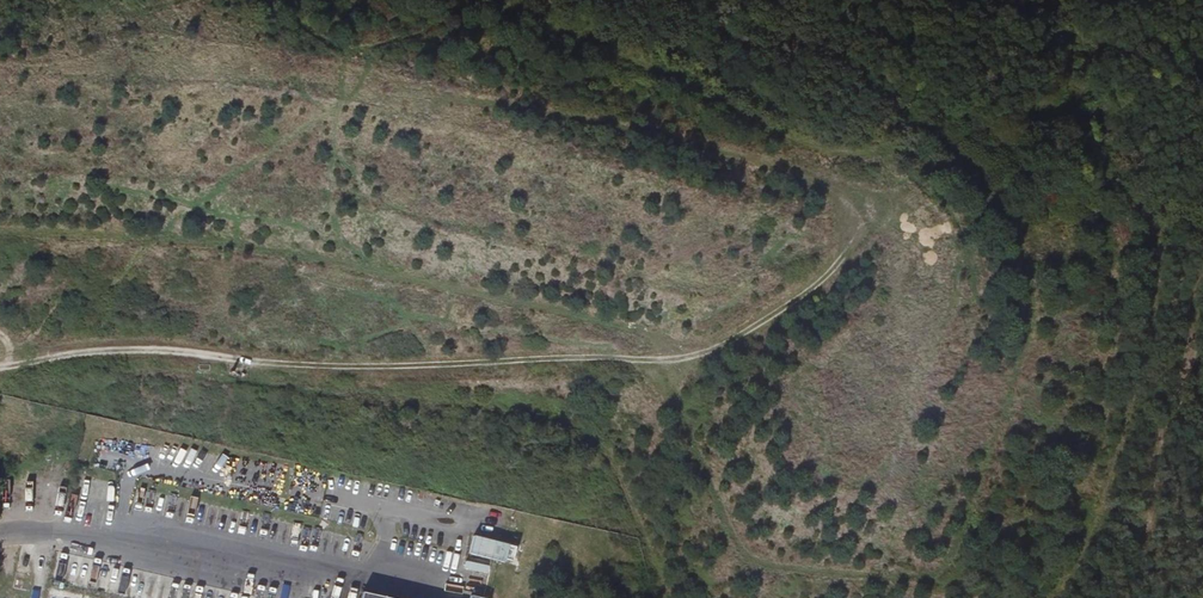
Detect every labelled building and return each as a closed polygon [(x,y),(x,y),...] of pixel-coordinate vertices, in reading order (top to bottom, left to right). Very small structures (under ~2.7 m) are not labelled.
[(496,535),(489,563),(543,577),(550,549),(496,535)]
